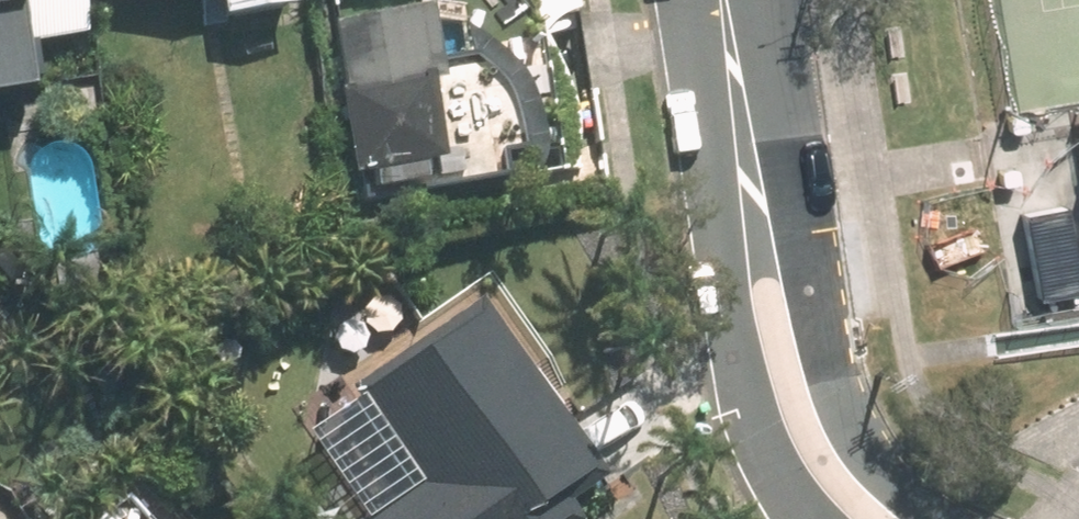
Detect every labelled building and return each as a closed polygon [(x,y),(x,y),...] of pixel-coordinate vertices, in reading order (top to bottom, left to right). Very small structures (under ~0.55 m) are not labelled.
[(83,33),(77,0),(0,0),(0,47),(83,33)] [(222,21),(296,9),(295,0),(218,0),(222,21)] [(428,16),(334,29),(357,184),(441,172),(429,93),(440,91),(428,16)] [(1068,190),(1078,258),(1078,169),(1072,170),(1075,188),(1068,190)] [(563,517),(602,490),(479,308),(347,396),(308,422),(374,518),(564,518),(563,517)] [(96,518),(143,518),(123,496),(96,518)]
